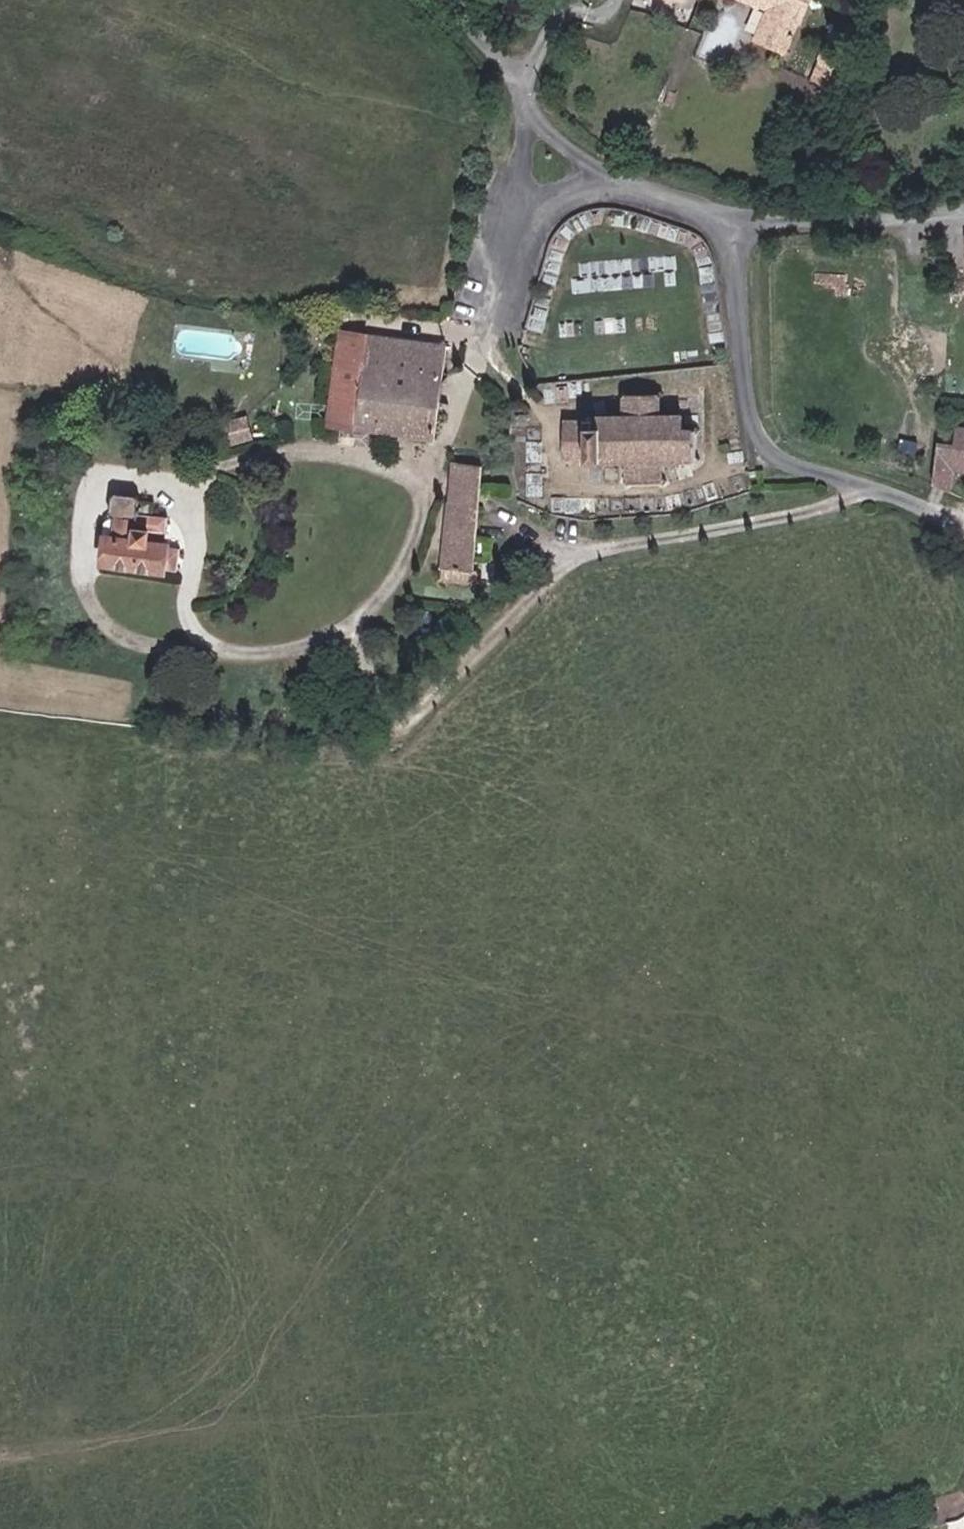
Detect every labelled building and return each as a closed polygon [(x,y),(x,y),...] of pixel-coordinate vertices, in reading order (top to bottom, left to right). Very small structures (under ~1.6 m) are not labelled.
[(783,29),(805,36),(815,39),(826,0),(791,0),(783,29)] [(337,399),(366,403),(379,311),(351,307),(337,399)] [(366,403),(443,413),(456,321),(379,311),(366,403)] [(708,419),(700,418),(698,399),(672,400),(671,381),(639,382),(639,393),(581,395),(580,451),(640,451),(641,468),(676,466),(676,446),(709,445),(708,419)] [(948,432),(946,471),(963,479),(963,433),(948,432)] [(489,549),(496,486),(500,443),(467,440),(458,545),(489,549)] [(154,473),(129,470),(120,475),(118,490),(115,495),(113,507),(115,513),(112,538),(190,548),(192,521),(154,516),(155,508),(180,510),(182,494),(169,493),(171,481),(158,480),(159,475),(154,473)]
